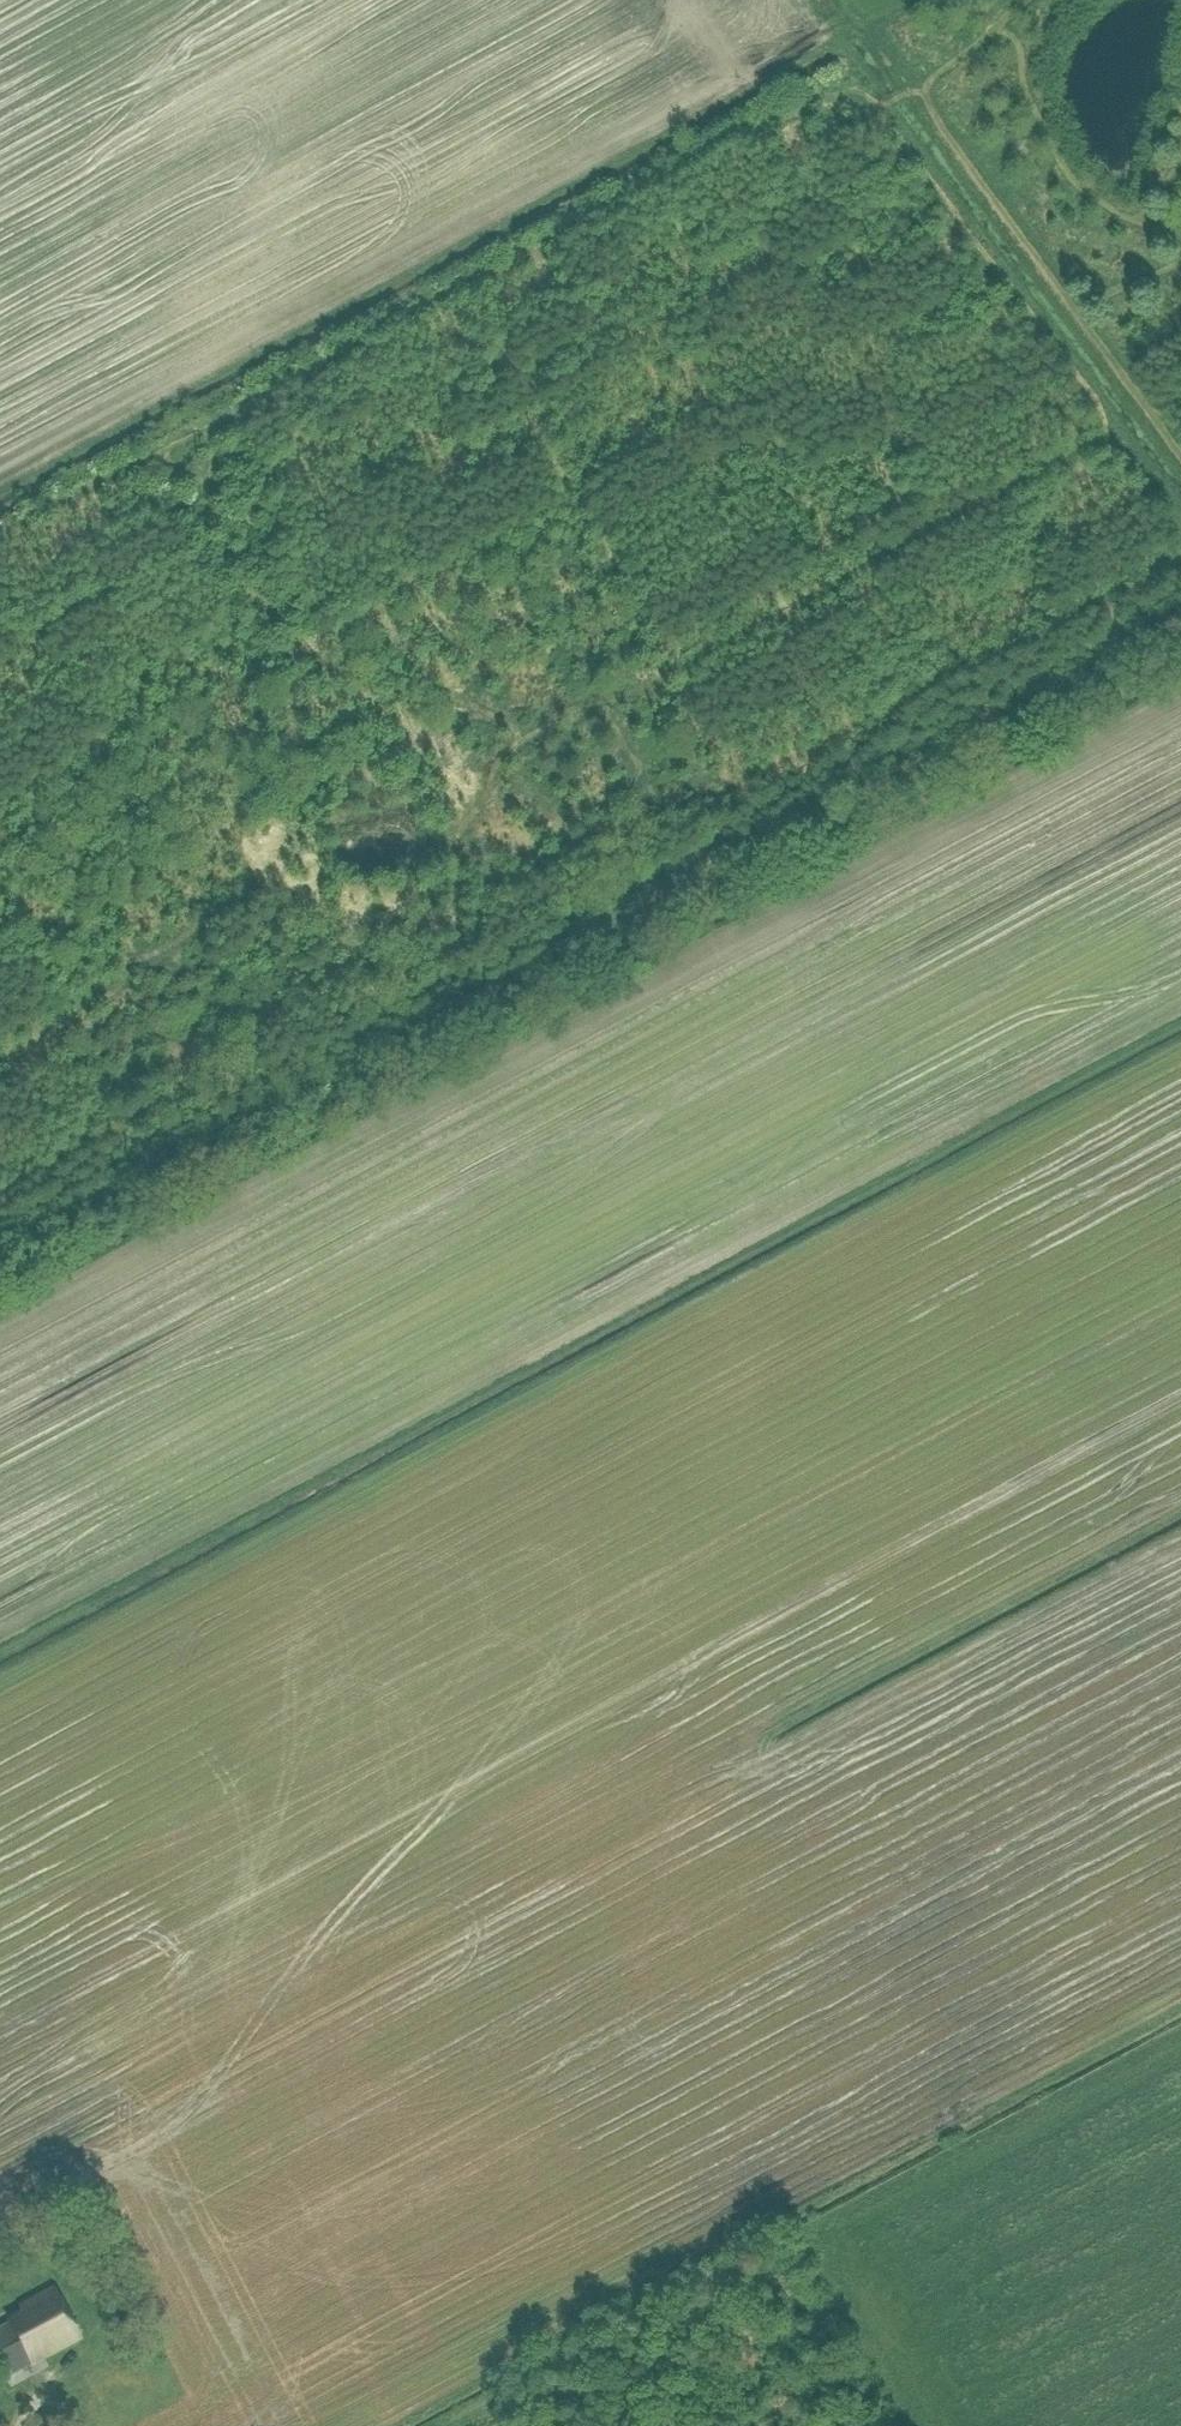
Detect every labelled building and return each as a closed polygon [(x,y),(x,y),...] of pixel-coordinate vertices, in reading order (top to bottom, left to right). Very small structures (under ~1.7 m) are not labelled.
[(10,2325),(0,2330),(0,2354),(10,2374),(30,2363),(31,2365),(80,2339),(54,2289),(19,2307),(22,2312),(7,2320),(10,2325)]
